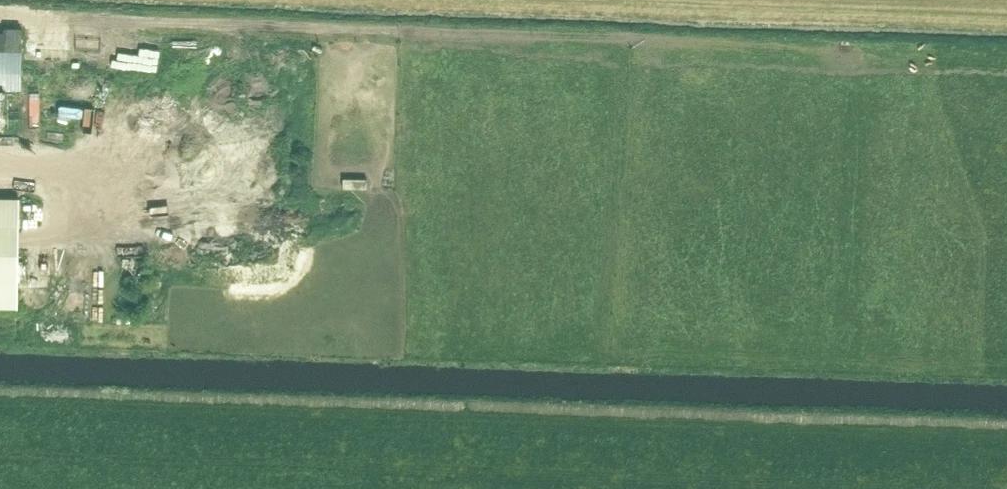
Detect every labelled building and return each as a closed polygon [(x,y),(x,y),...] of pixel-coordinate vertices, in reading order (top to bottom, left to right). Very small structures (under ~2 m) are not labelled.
[(3,27),(3,32),(0,32),(0,89),(20,90),(22,27),(3,27)] [(17,307),(19,199),(0,198),(0,306),(17,307)]
